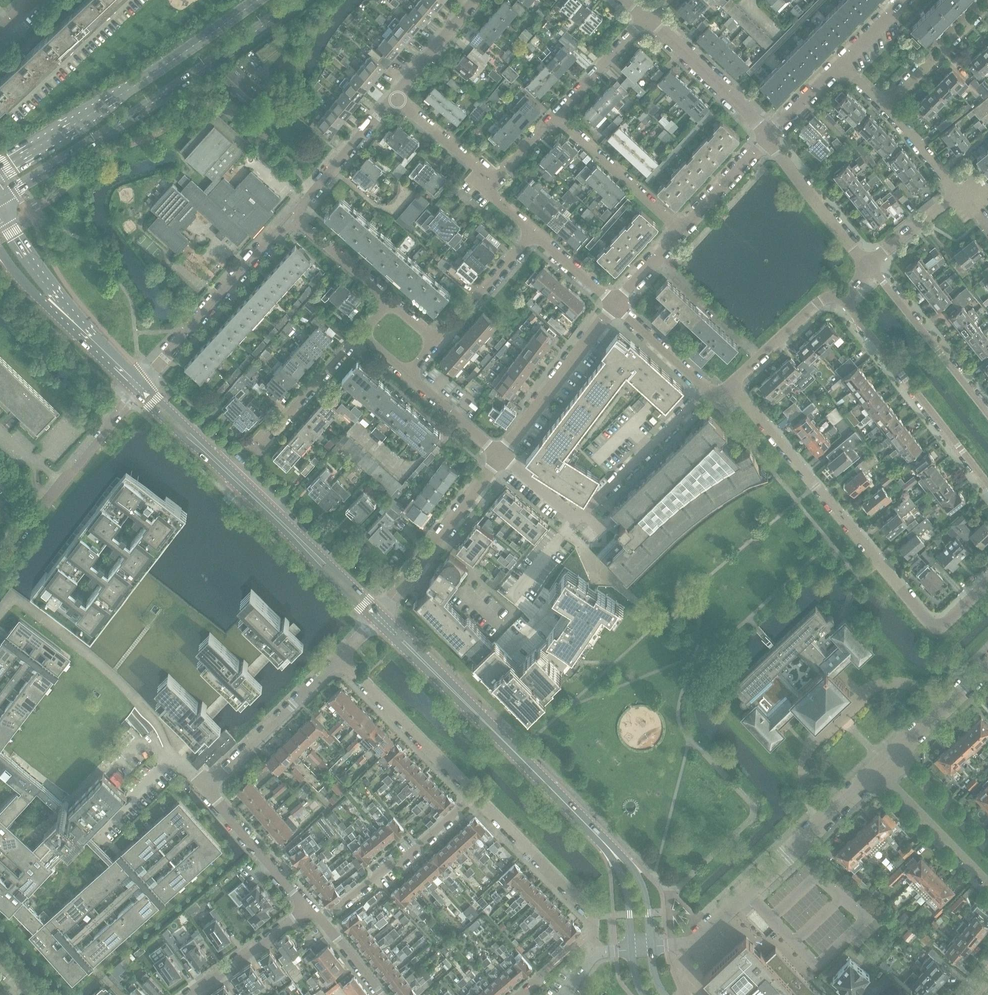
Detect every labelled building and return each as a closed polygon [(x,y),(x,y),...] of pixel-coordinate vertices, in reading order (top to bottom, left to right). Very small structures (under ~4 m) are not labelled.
[(115,0),(84,0),(74,9),(73,9),(72,9),(71,8),(68,11),(69,12),(70,13),(49,32),(48,32),(46,31),(44,34),(45,35),(44,36),(45,36),(25,55),(24,54),(24,55),(22,54),(19,56),(21,58),(20,58),(21,59),(1,78),(0,78),(0,105),(1,107),(115,0)] [(437,10),(426,0),(420,0),(415,5),(430,17),(437,10)] [(444,1),(442,0),(426,0),(437,10),(444,1)] [(509,20),(517,11),(521,14),(525,9),(516,2),(512,6),(506,0),(505,0),(497,10),(509,20)] [(556,3),(559,6),(570,15),(583,1),(582,0),(559,0),(556,3)] [(700,11),(688,0),(685,0),(677,8),(690,21),(700,11)] [(700,11),(703,14),(716,0),(688,0),(700,11)] [(735,3),(737,0),(728,0),(722,5),(727,10),(735,3)] [(788,0),(769,0),(780,11),(789,1),(788,0)] [(865,11),(854,0),(843,0),(826,17),(843,33),(865,11)] [(865,11),(876,0),(854,0),(865,11)] [(967,0),(939,0),(912,27),(926,41),(967,0)] [(580,23),(592,9),(583,1),(570,15),(580,23)] [(735,3),(727,10),(766,47),(773,39),(735,3)] [(794,6),(801,13),(805,10),(797,3),(794,6)] [(806,19),(817,7),(813,4),(802,15),(806,19)] [(423,26),(430,17),(415,5),(408,13),(407,12),(423,26)] [(798,17),(801,13),(794,6),(790,10),(798,17)] [(539,7),(535,12),(541,18),(546,13),(539,7)] [(592,9),(580,23),(591,32),(603,18),(592,9)] [(500,30),(509,20),(497,10),(488,20),(500,30)] [(423,26),(407,12),(400,20),(414,32),(421,25),(423,26)] [(795,30),(806,19),(802,15),(791,26),(795,30)] [(382,24),(384,21),(378,16),(375,19),(382,24)] [(727,26),(734,19),(730,16),(724,23),(727,26)] [(821,55),(843,33),(826,17),(804,39),(821,55)] [(697,27),(701,31),(702,31),(710,22),(706,18),(697,27)] [(734,19),(727,26),(731,30),(738,23),(734,19)] [(407,41),(414,32),(400,20),(393,28),(407,41)] [(492,40),(500,30),(488,20),(480,30),(492,40)] [(393,28),(393,29),(389,26),(382,34),(385,37),(386,37),(400,49),(407,41),(393,28)] [(707,47),(719,35),(709,26),(698,37),(707,47)] [(784,41),(795,30),(791,26),(780,37),(784,41)] [(352,32),(347,28),(343,33),(348,37),(352,32)] [(522,31),(530,38),(533,34),(525,28),(522,31)] [(282,30),(255,50),(272,68),(290,40),(282,30)] [(484,50),(492,40),(480,30),(471,40),(472,40),(470,43),(474,45),(475,44),(476,45),(472,49),(486,62),(491,56),(484,50)] [(529,39),(530,38),(522,31),(521,32),(518,36),(526,43),(529,39)] [(568,39),(571,34),(567,31),(563,35),(568,39)] [(568,39),(576,46),(580,42),(571,34),(568,39)] [(746,44),(753,37),(750,34),(743,41),(746,44)] [(576,46),(568,39),(563,35),(558,39),(564,45),(556,54),(567,65),(576,55),(572,51),(576,46)] [(717,55),(728,44),(719,35),(707,47),(717,55)] [(912,36),(909,40),(917,48),(921,45),(912,36)] [(393,57),(400,49),(386,37),(385,37),(378,45),(385,51),(382,56),(391,64),(395,59),(393,57)] [(753,37),(746,44),(750,48),(757,41),(753,37)] [(773,52),(784,41),(780,37),(770,48),(773,52)] [(821,55),(804,39),(783,61),(799,77),(821,55)] [(526,44),(533,51),(536,47),(529,41),(526,44)] [(737,53),(733,49),(736,45),(732,41),(728,44),(717,55),(726,65),(737,53)] [(533,52),(533,51),(526,44),(525,45),(522,49),(529,55),(533,52)] [(391,64),(382,56),(372,47),(368,52),(371,55),(364,62),(379,75),(386,67),(387,68),(391,64)] [(505,51),(513,58),(516,54),(508,48),(505,51)] [(631,58),(644,70),(653,61),(640,48),(631,58)] [(762,63),(773,52),(770,48),(758,59),(762,63)] [(486,62),(472,49),(467,55),(465,54),(457,64),(463,69),(460,74),(466,79),(468,76),(475,82),(479,78),(477,76),(479,73),(487,63),(486,62)] [(556,54),(555,54),(551,50),(542,60),(546,64),(546,63),(558,74),(567,65),(556,54)] [(512,59),(513,58),(505,51),(504,52),(501,56),(508,63),(512,59)] [(987,69),(987,59),(981,51),(972,60),(983,73),(987,69)] [(749,57),(746,61),(737,53),(726,65),(736,74),(740,70),(742,72),(752,61),(749,57)] [(346,66),(348,63),(342,58),(340,61),(346,66)] [(635,80),(644,70),(631,58),(622,67),(629,74),(625,79),(634,87),(639,92),(636,95),(639,98),(646,91),(637,83),(635,81),(635,80)] [(750,75),(762,63),(758,59),(747,71),(750,75)] [(776,100),(799,77),(783,61),(760,83),(776,100)] [(372,83),(379,75),(364,62),(357,71),(372,83)] [(247,105),(263,88),(235,63),(220,79),(230,89),(230,93),(232,95),(237,95),(247,105)] [(549,84),(558,74),(546,63),(546,64),(537,73),(549,84)] [(506,68),(515,76),(519,72),(510,64),(506,68)] [(498,82),(502,76),(493,68),(488,74),(498,82)] [(511,81),(515,76),(506,68),(502,72),(511,81)] [(655,81),(664,72),(659,68),(650,77),(655,81)] [(329,75),(335,80),(336,78),(330,73),(329,74),(324,69),(323,71),(328,75),(329,75)] [(669,90),(680,79),(670,69),(659,81),(669,90)] [(944,78),(956,90),(965,81),(953,69),(944,78)] [(365,91),(372,83),(357,71),(350,79),(365,91)] [(540,93),(549,84),(537,73),(528,82),(540,93)] [(350,79),(350,80),(346,77),(339,85),(344,89),(345,89),(358,99),(365,91),(350,79)] [(451,87),(456,81),(451,77),(447,83),(451,87)] [(947,99),(956,90),(944,78),(935,87),(947,99)] [(625,96),(634,87),(625,79),(621,83),(617,80),(603,94),(613,103),(613,104),(618,109),(624,102),(619,97),(622,94),(625,96)] [(678,100),(689,88),(680,79),(669,90),(678,100)] [(456,81),(451,87),(457,91),(461,86),(456,81)] [(987,93),(980,83),(975,87),(983,97),(987,93)] [(437,104),(445,94),(435,85),(426,96),(437,104)] [(495,103),(503,92),(497,87),(488,97),(495,103)] [(938,108),(947,99),(935,87),(926,96),(938,108)] [(688,108),(699,97),(689,88),(678,100),(688,108)] [(353,109),(360,101),(358,99),(345,89),(344,89),(338,97),(353,109)] [(318,99),(321,96),(315,91),(312,94),(318,99)] [(836,106),(844,114),(856,102),(848,93),(846,95),(842,91),(835,98),(839,102),(836,106)] [(447,113),(456,102),(445,94),(437,104),(447,113)] [(529,97),(528,97),(525,94),(516,104),(517,105),(517,104),(520,107),(532,118),(541,108),(529,97)] [(613,104),(613,103),(603,94),(594,103),(604,113),(613,104)] [(929,117),(938,108),(926,96),(917,105),(929,117)] [(346,118),(353,109),(338,97),(331,105),(346,118)] [(694,122),(698,118),(709,106),(699,97),(688,108),(693,113),(689,117),(694,122)] [(972,109),(975,113),(980,119),(987,112),(987,97),(972,109)] [(457,122),(466,111),(456,102),(447,113),(457,122)] [(481,105),(487,111),(490,108),(483,102),(484,102),(481,105)] [(649,112),(655,105),(652,102),(645,109),(649,112)] [(855,122),(864,113),(866,111),(856,102),(844,114),(853,123),(855,122)] [(595,123),(604,113),(594,103),(585,113),(586,114),(584,117),(588,118),(589,117),(595,123)] [(959,111),(962,115),(972,106),(969,103),(959,111)] [(487,111),(481,105),(480,104),(478,106),(470,114),(478,122),(488,112),(487,111)] [(532,118),(520,107),(517,104),(517,105),(513,109),(516,111),(511,116),(523,128),(532,118)] [(339,126),(346,118),(331,105),(324,113),(339,126)] [(655,105),(649,112),(652,115),(659,108),(655,105)] [(699,121),(703,125),(713,113),(709,109),(699,121)] [(216,176),(219,179),(244,150),(240,146),(246,139),(215,111),(181,150),(187,155),(186,156),(204,173),(205,172),(213,179),(216,176)] [(641,121),(648,114),(644,111),(638,118),(641,121)] [(952,122),(962,115),(959,111),(949,119),(952,122)] [(332,135),(339,126),(324,113),(317,122),(314,120),(310,124),(329,141),(333,136),(332,135)] [(511,116),(510,117),(507,113),(497,123),(501,126),(502,126),(514,137),(523,128),(511,116)] [(834,124),(837,122),(828,113),(825,116),(834,124)] [(867,137),(879,125),(870,115),(868,117),(864,113),(855,122),(859,126),(857,127),(867,137)] [(648,114),(641,121),(645,124),(651,117),(648,114)] [(623,119),(622,119),(618,115),(613,121),(617,124),(618,125),(623,119)] [(952,122),(949,119),(948,117),(937,126),(941,131),(952,122)] [(668,130),(674,123),(671,119),(664,126),(668,130)] [(699,144),(718,161),(740,137),(721,120),(713,129),(714,130),(708,137),(707,136),(699,144)] [(618,125),(617,124),(613,121),(607,127),(612,131),(618,125)] [(691,138),(703,125),(699,121),(687,134),(691,138)] [(818,136),(819,137),(821,134),(828,128),(823,123),(817,128),(810,121),(800,131),(812,142),(812,143),(818,136)] [(837,122),(834,124),(843,134),(846,131),(837,122)] [(674,123),(668,130),(671,133),(678,126),(674,123)] [(950,144),(963,133),(955,123),(942,134),(950,144)] [(397,148),(409,133),(399,125),(394,130),(390,129),(380,142),(384,145),(388,140),(397,148)] [(618,145),(629,134),(631,132),(627,128),(626,130),(620,125),(609,136),(618,145)] [(875,145),(888,133),(879,125),(867,137),(875,145)] [(505,147),(514,137),(502,126),(501,126),(493,135),(491,133),(488,136),(495,143),(499,141),(505,147)] [(607,127),(602,132),(607,136),(612,131),(607,127)] [(661,139),(667,132),(664,129),(657,136),(661,139)] [(667,132),(661,139),(664,142),(671,135),(667,132)] [(414,149),(415,147),(419,142),(409,133),(397,148),(406,155),(402,161),(401,162),(399,161),(391,171),(398,180),(408,168),(405,166),(416,152),(414,149)] [(886,153),(895,144),(897,142),(888,133),(875,145),(885,154),(886,153)] [(958,154),(971,143),(963,133),(950,144),(958,154)] [(628,154),(639,143),(629,134),(618,145),(628,154)] [(682,147),(691,138),(687,134),(678,144),(682,147)] [(837,148),(842,143),(834,134),(829,137),(837,148)] [(830,148),(819,137),(818,136),(812,143),(812,142),(807,147),(821,158),(827,152),(829,154),(835,148),(832,146),(830,148)] [(559,141),(549,151),(561,162),(568,155),(571,158),(579,150),(574,146),(568,150),(559,141)] [(638,163),(648,152),(639,143),(628,154),(638,163)] [(865,155),(868,152),(860,143),(857,146),(865,155)] [(671,159),(682,147),(678,144),(667,155),(671,159)] [(697,183),(718,161),(699,144),(692,152),(693,153),(687,160),(685,159),(679,166),(697,183)] [(896,169),(910,158),(901,148),(901,149),(895,144),(886,153),(890,157),(888,159),(896,169)] [(977,158),(987,172),(987,150),(977,158)] [(561,162),(549,151),(540,160),(552,172),(561,162)] [(648,152),(638,163),(647,172),(658,161),(648,152)] [(868,152),(865,155),(873,165),(876,163),(868,152)] [(860,154),(856,158),(861,164),(856,167),(860,171),(868,164),(860,154)] [(361,166),(375,177),(382,168),(388,172),(391,168),(379,158),(376,161),(370,155),(361,166)] [(660,171),(671,159),(667,155),(656,167),(660,171)] [(904,179),(918,168),(910,158),(896,169),(904,179)] [(425,183),(436,169),(426,160),(423,163),(420,161),(409,174),(412,177),(414,175),(420,180),(418,182),(422,186),(425,183)] [(545,179),(552,172),(540,160),(535,166),(543,174),(541,175),(545,179)] [(842,185),(856,174),(857,173),(849,163),(841,169),(840,168),(835,172),(836,173),(834,174),(842,185)] [(595,186),(607,173),(597,164),(592,169),(586,164),(580,170),(576,174),(576,175),(583,182),(587,179),(595,186)] [(368,185),(375,177),(361,166),(352,176),(359,182),(357,184),(369,194),(372,191),(368,185)] [(572,170),(576,174),(580,170),(576,166),(572,170)] [(676,206),(697,183),(679,166),(671,175),(672,176),(666,183),(664,182),(657,189),(676,206)] [(649,183),(660,171),(656,167),(645,179),(649,183)] [(921,187),(919,183),(926,178),(918,168),(904,179),(912,189),(915,192),(921,187)] [(436,169),(425,183),(435,191),(433,194),(437,197),(448,183),(445,181),(447,178),(436,169)] [(161,213),(159,214),(160,215),(150,226),(178,252),(189,240),(177,229),(182,224),(185,226),(195,215),(196,215),(192,212),(197,206),(221,228),(215,233),(222,239),(227,233),(238,244),(248,233),(252,237),(273,213),(269,209),(280,197),(251,171),(235,188),(224,178),(222,181),(219,179),(216,176),(213,179),(203,190),(192,180),(191,180),(185,187),(182,191),(181,190),(180,192),(192,202),(188,207),(184,203),(173,216),(177,220),(173,224),(161,213)] [(552,172),(545,179),(549,182),(556,175),(552,172)] [(604,195),(616,182),(607,173),(595,186),(604,195)] [(871,186),(870,185),(880,177),(876,173),(871,178),(871,179),(867,182),(867,181),(850,194),(858,204),(871,194),(868,189),(871,186)] [(864,178),(861,181),(856,174),(842,185),(850,194),(867,181),(864,178)] [(185,175),(179,182),(185,187),(191,180),(185,175)] [(892,188),(896,186),(888,176),(885,179),(892,188)] [(529,202),(542,187),(543,186),(538,181),(537,182),(532,178),(529,181),(525,178),(519,185),(521,188),(518,190),(520,192),(518,194),(529,202)] [(572,192),(578,185),(575,181),(568,189),(572,192)] [(626,191),(616,182),(604,195),(605,195),(601,199),(611,208),(626,191)] [(180,192),(181,190),(174,183),(152,207),(159,214),(161,213),(173,224),(177,220),(173,216),(184,203),(188,207),(192,202),(180,192)] [(578,185),(572,192),(576,195),(582,188),(578,185)] [(899,186),(894,190),(903,201),(908,197),(899,186)] [(529,202),(538,211),(549,199),(552,195),(542,187),(529,202)] [(565,200),(571,193),(568,190),(561,197),(565,200)] [(416,198),(426,206),(430,201),(420,193),(416,198)] [(571,193),(565,200),(569,204),(569,203),(570,204),(572,201),(573,202),(577,198),(571,193)] [(887,198),(890,202),(891,201),(896,206),(900,203),(892,193),(887,197),(888,198),(887,198)] [(866,214),(879,203),(871,194),(858,204),(866,214)] [(353,240),(370,221),(343,197),(325,216),(353,240)] [(422,210),(426,206),(416,198),(413,202),(422,210)] [(617,210),(621,214),(632,202),(628,198),(617,210)] [(558,200),(555,203),(549,199),(538,211),(548,220),(559,207),(562,204),(558,200)] [(588,206),(592,210),(598,203),(594,199),(588,206)] [(418,215),(422,210),(413,202),(409,206),(418,215)] [(881,202),(879,203),(866,214),(874,225),(876,223),(877,224),(882,220),(881,219),(889,213),(881,202)] [(562,204),(559,207),(548,220),(558,228),(569,216),(564,211),(566,208),(562,204)] [(414,219),(418,215),(409,206),(405,211),(414,219)] [(584,218),(591,211),(587,207),(581,215),(584,218)] [(605,219),(612,211),(607,207),(600,215),(605,219)] [(439,230),(451,217),(440,208),(435,214),(432,212),(431,213),(426,208),(416,220),(424,228),(425,227),(430,223),(439,230)] [(618,233),(637,249),(659,225),(641,208),(618,233)] [(611,226),(621,214),(617,210),(606,222),(611,226)] [(410,224),(414,219),(405,211),(401,215),(410,224)] [(591,211),(584,218),(588,221),(595,214),(591,211)] [(406,228),(410,224),(401,215),(397,220),(406,228)] [(568,237),(579,224),(569,216),(558,228),(568,237)] [(453,245),(458,240),(463,234),(458,229),(461,226),(451,217),(439,230),(448,239),(447,241),(453,245)] [(381,265),(398,245),(370,221),(353,240),(381,265)] [(600,238),(611,226),(606,222),(596,234),(600,238)] [(472,247),(487,261),(498,248),(486,237),(489,232),(480,224),(476,229),(479,232),(477,235),(478,237),(474,241),(476,243),(472,247)] [(583,241),(588,235),(589,233),(579,224),(568,237),(578,246),(583,241)] [(616,271),(637,249),(618,233),(598,255),(616,271)] [(590,249),(600,238),(596,234),(586,245),(590,249)] [(965,245),(975,258),(985,250),(975,237),(965,245)] [(458,240),(453,245),(456,249),(461,243),(458,240)] [(282,260),(300,276),(316,259),(302,247),(300,249),(295,245),(282,260)] [(407,288),(424,269),(398,245),(381,265),(407,288)] [(965,266),(975,258),(965,245),(954,253),(959,258),(953,263),(963,276),(969,271),(965,266)] [(936,262),(942,257),(943,256),(936,246),(931,250),(934,255),(925,263),(921,257),(912,263),(911,262),(906,266),(907,267),(906,268),(914,279),(936,262)] [(479,270),(487,261),(472,247),(474,249),(465,259),(479,270)] [(470,280),(479,270),(465,259),(458,267),(452,263),(440,257),(437,261),(438,266),(445,271),(449,267),(461,278),(463,275),(470,280)] [(931,273),(945,261),(942,257),(936,262),(914,279),(922,289),(935,278),(931,273)] [(289,289),(300,276),(282,260),(270,273),(289,289)] [(539,287),(552,272),(544,265),(538,272),(535,270),(526,281),(529,283),(532,280),(539,287)] [(452,293),(451,292),(424,269),(407,288),(434,312),(452,293)] [(324,273),(320,270),(309,282),(313,286),(324,273)] [(547,294),(560,279),(552,272),(539,287),(547,294)] [(930,299),(949,284),(959,276),(955,272),(939,284),(935,278),(922,289),(930,299)] [(276,302),(289,289),(270,273),(258,286),(276,302)] [(555,301),(568,287),(560,279),(547,294),(555,301)] [(693,323),(703,312),(668,279),(657,290),(668,300),(664,305),(653,318),(666,330),(679,317),(677,314),(680,311),(693,323)] [(339,303),(351,290),(341,281),(335,287),(332,285),(322,296),(326,300),(331,295),(339,303)] [(954,304),(970,291),(966,286),(960,292),(953,297),(949,292),(953,288),(949,284),(930,299),(938,309),(939,308),(940,309),(945,305),(945,304),(951,299),(954,304)] [(312,291),(312,287),(309,285),(306,289),(299,298),(303,301),(312,291)] [(264,316),(276,302),(258,286),(246,300),(264,316)] [(564,308),(577,294),(568,287),(555,301),(564,308)] [(356,305),(362,299),(351,290),(339,303),(348,311),(344,316),(348,320),(358,308),(356,305)] [(313,303),(320,295),(315,291),(308,299),(313,303)] [(976,311),(973,307),(968,312),(963,306),(974,297),(970,291),(954,304),(958,308),(956,310),(955,309),(950,313),(951,314),(949,315),(958,326),(976,311)] [(586,306),(583,303),(585,301),(577,294),(564,308),(564,309),(561,312),(573,322),(586,306)] [(287,311),(291,315),(302,303),(298,299),(287,311)] [(313,303),(308,299),(304,304),(312,311),(317,306),(313,303)] [(534,309),(538,304),(535,302),(535,303),(530,299),(526,303),(534,309)] [(252,329),(264,316),(246,300),(234,313),(252,329)] [(544,313),(545,314),(546,313),(541,309),(542,308),(538,304),(534,309),(542,316),(544,313)] [(979,325),(974,320),(980,315),(982,313),(979,309),(976,311),(958,326),(966,336),(979,325)] [(477,320),(491,333),(498,324),(484,312),(477,320)] [(728,356),(738,345),(703,312),(693,323),(706,335),(703,339),(701,337),(689,350),(702,362),(717,346),(728,356)] [(239,343),(252,329),(234,313),(221,327),(239,343)] [(276,325),(280,328),(290,316),(287,313),(276,325)] [(310,335),(323,347),(332,337),(326,331),(328,328),(315,316),(311,320),(317,327),(310,335)] [(334,318),(330,323),(338,329),(341,325),(334,318)] [(562,333),(566,329),(554,319),(550,323),(562,333)] [(484,341),(491,333),(477,320),(469,328),(484,341)] [(283,329),(289,334),(293,329),(289,326),(291,324),(289,322),(283,329)] [(827,322),(817,332),(830,345),(833,342),(837,346),(844,340),(833,329),(834,328),(829,322),(828,324),(827,322)] [(534,333),(549,345),(556,335),(541,324),(534,333)] [(983,331),(979,325),(966,336),(973,345),(987,334),(987,327),(983,331)] [(227,356),(239,343),(221,327),(209,340),(227,356)] [(264,339),(268,342),(278,330),(275,327),(264,339)] [(477,349),(484,341),(469,328),(463,336),(477,349)] [(514,340),(519,335),(516,332),(511,337),(514,340)] [(833,349),(830,345),(817,332),(808,340),(821,354),(824,358),(833,349)] [(543,353),(549,345),(534,333),(528,342),(543,353)] [(527,460),(526,461),(534,467),(542,472),(543,472),(546,475),(546,476),(545,478),(546,479),(547,479),(558,486),(559,487),(570,494),(572,495),(583,502),(584,503),(600,478),(599,477),(588,470),(586,469),(575,462),(565,455),(572,445),(573,444),(573,443),(581,433),(583,432),(582,432),(590,421),(591,421),(592,420),(591,420),(599,409),(600,409),(601,408),(609,397),(610,396),(618,385),(619,384),(626,374),(627,374),(633,379),(643,388),(644,389),(654,398),(655,399),(665,408),(666,409),(684,389),(683,388),(673,379),(672,378),(662,369),(661,368),(651,359),(650,358),(640,349),(639,347),(638,348),(635,345),(631,341),(629,343),(618,335),(617,334),(606,349),(602,354),(606,357),(597,368),(597,367),(596,369),(588,379),(587,381),(579,391),(578,393),(570,403),(569,405),(561,415),(560,416),(560,417),(552,427),(551,428),(551,429),(543,439),(542,439),(539,443),(540,443),(527,460)] [(973,345),(981,356),(983,354),(984,356),(987,352),(987,334),(973,345)] [(276,340),(280,344),(284,339),(280,335),(276,340)] [(315,357),(323,347),(310,335),(301,345),(315,357)] [(470,357),(477,349),(463,336),(455,344),(470,357)] [(215,369),(227,356),(209,340),(198,353),(215,369)] [(276,349),(280,344),(276,340),(271,345),(276,349)] [(501,348),(504,351),(511,343),(508,340),(501,348)] [(811,363),(821,354),(808,340),(798,350),(799,351),(798,351),(803,357),(804,356),(806,358),(801,362),(813,374),(817,370),(811,363)] [(252,353),(255,355),(256,356),(267,344),(263,341),(252,353)] [(536,362),(543,353),(528,342),(521,350),(536,362)] [(462,365),(470,357),(455,344),(448,353),(462,365)] [(306,366),(315,357),(301,345),(293,355),(306,366)] [(500,356),(504,351),(501,348),(496,354),(500,356)] [(267,359),(271,354),(267,350),(266,351),(265,349),(261,353),(267,359)] [(530,370),(536,362),(521,350),(515,359),(530,370)] [(202,384),(215,369),(198,353),(185,366),(190,371),(189,372),(202,384)] [(455,374),(462,365),(448,353),(440,361),(455,374)] [(240,366),(243,369),(254,357),(250,354),(240,366)] [(297,376),(306,366),(293,355),(284,364),(297,376)] [(3,397),(14,408),(7,415),(17,425),(24,417),(36,428),(43,421),(45,422),(48,419),(46,417),(55,409),(22,377),(0,356),(0,394),(3,397)] [(483,365),(489,359),(486,356),(480,362),(483,365)] [(839,374),(854,362),(850,357),(847,359),(845,361),(842,363),(834,370),(838,374),(839,374)] [(779,367),(792,381),(801,391),(816,377),(813,374),(801,362),(797,366),(795,364),(796,363),(791,358),(790,359),(789,358),(779,367)] [(523,379),(530,370),(515,359),(508,367),(523,379)] [(369,405),(386,385),(358,361),(343,379),(354,389),(353,391),(358,395),(359,394),(369,402),(368,404),(369,405)] [(843,378),(858,366),(854,362),(839,374),(843,378)] [(288,386),(297,376),(284,364),(275,374),(288,386)] [(489,368),(490,367),(487,364),(482,370),(486,373),(487,370),(491,373),(493,371),(489,368)] [(508,367),(508,368),(505,366),(498,375),(501,377),(502,376),(517,388),(523,379),(508,367)] [(853,389),(867,378),(858,366),(843,378),(831,387),(833,390),(840,384),(842,386),(844,386),(848,383),(853,389)] [(228,379),(231,382),(242,370),(238,367),(228,379)] [(789,384),(792,381),(779,367),(769,376),(786,393),(792,388),(789,384)] [(255,376),(252,380),(244,373),(240,377),(244,381),(246,383),(251,387),(258,380),(255,376)] [(279,396),(288,386),(275,374),(267,383),(262,379),(258,383),(270,394),(273,390),(275,393),(279,396)] [(510,396),(517,388),(502,376),(501,377),(495,385),(498,387),(495,390),(503,395),(505,392),(510,396)] [(776,403),(786,393),(769,376),(760,385),(761,386),(760,387),(765,393),(766,392),(776,403)] [(246,383),(244,381),(240,377),(225,394),(230,399),(222,407),(234,419),(246,406),(239,398),(245,392),(241,388),(246,383)] [(862,401),(876,389),(867,378),(853,389),(836,403),(838,406),(850,396),(852,398),(857,395),(862,401)] [(219,396),(230,384),(226,381),(216,393),(219,396)] [(397,429),(413,409),(386,385),(369,405),(370,406),(372,405),(382,413),(380,415),(385,419),(386,417),(396,426),(395,428),(397,429)] [(488,395),(492,399),(498,392),(493,388),(488,395)] [(871,412),(885,401),(876,389),(862,401),(871,412)] [(359,417),(354,413),(342,402),(337,408),(326,398),(316,409),(330,421),(338,411),(343,415),(345,413),(356,422),(358,419),(360,418),(359,417)] [(500,409),(494,405),(488,412),(507,426),(517,412),(513,409),(516,404),(510,399),(507,403),(506,402),(500,409)] [(639,399),(632,406),(638,411),(644,405),(639,399)] [(245,430),(256,418),(260,422),(265,416),(258,409),(259,409),(251,401),(246,406),(234,419),(245,430)] [(880,424),(894,413),(885,401),(871,412),(880,424)] [(787,415),(799,407),(795,403),(792,405),(784,411),(787,415)] [(801,435),(815,423),(811,419),(815,416),(811,411),(816,408),(812,403),(802,411),(791,420),(794,424),(793,425),(801,435)] [(831,410),(839,420),(843,416),(836,406),(831,410)] [(802,411),(799,407),(787,415),(791,420),(802,411)] [(320,432),(330,421),(316,409),(307,420),(320,432)] [(414,441),(426,451),(441,433),(413,409),(397,429),(398,430),(399,429),(409,437),(408,439),(413,443),(414,441)] [(833,424),(839,420),(831,410),(826,414),(833,424)] [(890,435),(904,424),(894,413),(880,424),(890,435)] [(608,549),(601,557),(609,566),(611,563),(627,580),(666,542),(676,533),(682,528),(686,525),(696,516),(707,508),(717,501),(729,494),(740,487),(762,475),(763,474),(755,457),(753,455),(750,448),(736,455),(725,444),(722,440),(728,435),(715,421),(716,421),(710,416),(689,435),(612,510),(619,517),(620,516),(625,522),(620,527),(619,527),(619,526),(618,526),(617,526),(616,526),(616,527),(615,527),(615,528),(614,529),(615,530),(615,531),(620,536),(608,549)] [(311,443),(320,432),(307,420),(297,430),(311,443)] [(808,444),(822,433),(815,423),(801,435),(808,444)] [(899,447),(913,435),(904,424),(890,435),(890,436),(873,449),(876,452),(883,446),(884,447),(893,440),(899,447)] [(372,432),(383,441),(388,436),(377,426),(372,432)] [(870,436),(874,433),(880,429),(878,426),(868,434),(870,436)] [(302,453),(311,443),(297,430),(288,441),(302,453)] [(826,454),(831,460),(827,463),(836,474),(843,468),(844,470),(860,456),(853,449),(854,448),(863,440),(855,431),(845,439),(845,438),(826,454)] [(822,433),(808,444),(816,454),(830,442),(822,433)] [(340,448),(349,438),(345,435),(336,444),(340,448)] [(913,435),(899,447),(908,459),(922,447),(913,435)] [(345,452),(353,442),(349,438),(340,448),(345,452)] [(329,450),(334,444),(329,440),(324,446),(329,450)] [(287,469),(302,453),(288,441),(274,457),(287,469)] [(349,456),(358,446),(353,442),(345,452),(349,456)] [(335,453),(340,448),(336,444),(335,445),(331,450),(335,453)] [(353,459),(362,449),(358,446),(349,456),(353,459)] [(358,463),(366,453),(362,449),(353,459),(358,463)] [(426,463),(428,465),(436,455),(431,451),(423,461),(426,463)] [(923,476),(936,465),(934,462),(936,461),(929,452),(913,464),(923,476)] [(238,453),(235,455),(242,461),(244,459),(238,453)] [(362,467),(371,457),(366,453),(358,463),(362,467)] [(868,484),(871,487),(875,484),(866,473),(870,470),(868,469),(879,460),(874,453),(864,461),(864,460),(854,468),(858,472),(845,483),(844,484),(844,485),(844,486),(844,487),(845,488),(846,488),(847,488),(848,488),(848,487),(855,495),(868,484)] [(311,461),(315,465),(319,460),(315,457),(311,461)] [(366,471),(375,461),(371,457),(362,467),(366,471)] [(305,475),(315,465),(311,461),(301,472),(305,475)] [(371,475),(379,465),(375,461),(366,471),(371,475)] [(418,472),(426,463),(423,461),(415,470),(418,472)] [(437,471),(452,482),(459,472),(445,461),(437,471)] [(375,478),(384,469),(379,465),(371,475),(375,478)] [(932,488),(946,477),(936,465),(923,476),(932,488)] [(47,572),(32,592),(53,608),(88,635),(92,638),(99,629),(99,628),(102,630),(146,572),(144,570),(172,533),(180,523),(187,514),(183,510),(182,509),(166,497),(131,470),(127,467),(120,477),(124,480),(65,556),(62,553),(47,572)] [(319,499),(331,485),(324,478),(331,472),(327,468),(307,488),(319,499)] [(380,482),(388,472),(384,469),(375,478),(380,482)] [(410,481),(418,472),(415,470),(407,479),(410,481)] [(444,492),(452,482),(437,471),(430,481),(444,492)] [(384,486),(392,476),(388,472),(380,482),(384,486)] [(895,477),(890,472),(880,480),(884,486),(895,477)] [(388,489),(397,480),(392,476),(384,486),(388,489)] [(911,486),(917,481),(914,476),(905,483),(907,485),(909,484),(911,486)] [(941,500),(955,489),(946,477),(932,488),(941,500)] [(402,491),(410,481),(407,479),(402,485),(399,488),(402,491)] [(330,510),(342,499),(344,500),(350,493),(336,480),(331,485),(319,499),(330,510)] [(399,488),(402,485),(397,480),(388,489),(387,491),(391,496),(398,488),(399,488)] [(437,501),(444,492),(430,481),(423,490),(437,501)] [(886,504),(893,499),(883,486),(863,503),(871,513),(884,502),(886,504)] [(506,488),(490,507),(499,515),(515,495),(506,488)] [(955,489),(941,500),(950,512),(966,499),(959,491),(957,492),(955,489)] [(430,511),(437,501),(423,490),(415,500),(430,511)] [(361,521),(375,507),(367,499),(369,496),(365,491),(351,506),(357,511),(353,515),(361,521)] [(225,495),(223,497),(229,504),(232,501),(225,495)] [(515,495),(499,515),(507,522),(509,520),(508,520),(523,502),(515,495)] [(902,516),(916,505),(909,496),(895,507),(898,511),(882,525),(891,536),(907,523),(902,516)] [(415,500),(408,510),(401,507),(390,499),(386,503),(389,505),(401,514),(409,520),(413,514),(422,521),(430,511),(415,500)] [(523,502),(508,520),(509,520),(517,527),(518,525),(531,509),(523,502)] [(936,504),(924,513),(927,517),(939,508),(936,504)] [(390,525),(401,514),(389,505),(384,510),(386,512),(367,531),(378,542),(379,541),(388,550),(395,542),(393,540),(396,536),(386,526),(389,524),(390,525)] [(531,509),(518,525),(526,532),(540,516),(531,509)] [(973,532),(964,522),(967,519),(962,514),(951,524),(966,540),(971,535),(981,546),(987,539),(987,526),(984,522),(973,532)] [(526,532),(525,533),(533,541),(548,523),(540,516),(526,532)] [(920,537),(926,528),(931,528),(934,526),(926,517),(906,534),(909,538),(899,546),(908,557),(909,556),(912,559),(918,554),(915,551),(925,542),(920,537)] [(477,522),(470,531),(487,544),(488,545),(495,536),(494,535),(477,522)] [(959,533),(952,526),(947,531),(954,538),(959,533)] [(470,531),(464,540),(480,553),(484,555),(490,547),(488,545),(487,544),(470,531)] [(937,545),(947,536),(943,532),(933,540),(937,545)] [(396,538),(402,543),(406,539),(400,534),(396,538)] [(947,545),(959,559),(969,549),(957,536),(947,545)] [(464,540),(457,549),(474,561),(477,564),(484,555),(480,553),(464,540)] [(957,561),(959,559),(947,545),(937,555),(949,568),(950,567),(953,570),(959,564),(957,561)] [(931,590),(943,579),(930,565),(935,560),(925,549),(919,554),(928,563),(917,574),(931,590)] [(431,589),(417,603),(463,650),(465,647),(476,658),(491,644),(468,620),(465,623),(441,599),(466,566),(450,554),(432,576),(429,580),(428,582),(428,583),(427,584),(428,585),(428,586),(431,589)] [(475,662),(472,664),(479,671),(482,669),(482,670),(483,670),(490,677),(490,678),(491,678),(488,681),(495,688),(498,685),(498,686),(499,686),(506,693),(506,694),(507,694),(504,697),(511,704),(514,701),(514,702),(515,702),(515,703),(515,702),(519,699),(528,709),(528,710),(529,710),(530,709),(537,701),(537,702),(538,701),(538,702),(538,701),(539,700),(538,700),(535,697),(542,690),(545,693),(544,693),(545,694),(545,693),(546,694),(546,693),(547,693),(546,692),(546,691),(553,684),(554,684),(554,683),(553,682),(554,682),(553,681),(553,682),(549,679),(557,671),(560,674),(560,675),(561,675),(562,674),(561,673),(551,663),(551,662),(550,662),(551,662),(550,662),(550,661),(550,662),(544,656),(549,651),(552,648),(553,648),(557,644),(559,645),(558,646),(559,646),(560,646),(568,651),(568,652),(568,653),(569,652),(572,654),(573,654),(573,653),(580,643),(584,646),(585,646),(586,646),(586,645),(585,645),(592,635),(593,636),(594,636),(594,635),(590,632),(597,623),(600,625),(601,625),(602,624),(601,624),(600,623),(607,613),(611,616),(619,604),(617,602),(617,601),(616,601),(607,595),(608,595),(607,594),(606,595),(598,589),(598,588),(597,588),(597,589),(596,588),(595,588),(596,588),(594,591),(590,589),(587,587),(589,584),(589,583),(588,583),(589,582),(588,581),(588,582),(587,582),(579,576),(578,575),(578,576),(578,575),(578,576),(577,575),(577,576),(575,579),(567,573),(566,573),(553,592),(553,593),(569,604),(555,625),(547,637),(547,638),(548,639),(538,649),(537,649),(537,648),(536,648),(535,648),(535,649),(527,656),(527,657),(527,656),(526,657),(527,658),(520,664),(518,667),(510,659),(512,657),(496,640),(495,640),(491,644),(474,660),(474,661),(475,662)] [(489,575),(485,581),(493,588),(497,584),(498,583),(489,575)] [(249,610),(239,620),(243,623),(268,648),(268,649),(269,649),(275,655),(276,656),(279,659),(283,663),(293,653),(293,654),(304,642),(296,634),(289,627),(287,629),(286,629),(285,627),(290,622),(286,618),(280,623),(279,622),(281,619),(256,594),(252,590),(241,601),(245,605),(249,610)] [(837,704),(850,692),(835,676),(841,671),(839,669),(853,656),(859,663),(875,648),(845,617),(834,628),(831,624),(834,621),(834,619),(834,618),(833,617),(832,616),(830,616),(829,616),(827,616),(826,617),(816,606),(783,637),(774,645),(767,652),(732,685),(743,696),(741,698),(740,699),(740,701),(741,703),(742,704),(744,704),(746,704),(748,702),(751,705),(741,715),(770,746),(786,732),(780,725),(793,712),(795,714),(800,709),(815,725),(829,712),(833,716),(833,718),(834,718),(834,716),(841,710),(843,710),(843,709),(841,709),(837,704)] [(69,658),(20,621),(0,647),(0,747),(69,658)] [(208,651),(198,662),(201,665),(226,690),(227,691),(229,692),(234,697),(235,698),(238,701),(242,705),(251,695),(252,695),(263,684),(255,676),(248,669),(247,669),(245,671),(243,669),(248,664),(244,660),(239,665),(237,664),(240,661),(214,636),(211,632),(199,643),(203,647),(208,651)] [(166,693),(156,703),(160,707),(185,732),(186,733),(192,739),(193,740),(197,743),(200,747),(210,737),(222,726),(213,718),(211,715),(206,710),(204,713),(202,711),(207,706),(203,702),(198,707),(196,705),(199,703),(176,681),(173,678),(169,674),(158,685),(162,689),(166,693)] [(338,708),(350,697),(341,688),(329,699),(338,708)] [(344,720),(359,706),(350,697),(338,708),(343,714),(339,718),(343,721),(344,720)] [(355,726),(367,715),(359,706),(344,720),(348,724),(351,722),(355,726)] [(314,715),(318,719),(323,713),(319,709),(314,715)] [(367,715),(355,726),(360,731),(357,734),(362,738),(376,724),(367,715)] [(986,739),(987,737),(987,724),(981,716),(972,724),(986,739)] [(329,734),(312,717),(302,726),(314,738),(320,732),(325,737),(325,738),(330,743),(334,739),(329,734)] [(121,724),(128,730),(131,725),(125,719),(121,724)] [(331,732),(341,723),(340,721),(330,731),(331,732)] [(331,732),(334,735),(344,725),(341,723),(331,732)] [(373,745),(385,733),(376,724),(362,738),(366,742),(368,740),(373,745)] [(977,747),(986,739),(972,724),(964,732),(977,747)] [(305,747),(314,738),(302,726),(293,735),(305,747)] [(234,739),(226,730),(200,755),(198,755),(196,757),(197,758),(196,759),(197,761),(198,760),(200,762),(199,763),(201,765),(202,763),(204,764),(206,762),(205,761),(210,766),(216,759),(217,760),(236,741),(234,739)] [(969,755),(977,747),(964,732),(955,740),(969,755)] [(378,757),(394,742),(385,733),(373,745),(378,750),(375,753),(378,757)] [(297,755),(305,747),(293,735),(284,744),(300,760),(300,759),(297,755)] [(352,744),(356,748),(361,743),(357,739),(352,744)] [(961,763),(969,755),(955,740),(947,748),(961,763)] [(391,762),(404,750),(397,742),(378,760),(386,768),(392,763),(391,762)] [(297,762),(300,760),(284,744),(275,752),(287,764),(293,758),(297,762)] [(351,752),(356,748),(352,744),(347,749),(349,750),(351,753),(351,752)] [(965,767),(961,763),(947,748),(934,760),(945,772),(949,768),(952,771),(957,766),(962,771),(965,768),(965,767)] [(63,803),(5,753),(0,749),(0,774),(18,788),(22,791),(20,793),(17,791),(0,810),(0,903),(10,912),(12,909),(35,933),(33,935),(73,980),(220,849),(180,803),(115,861),(104,850),(87,833),(125,794),(123,792),(103,773),(85,792),(68,809),(67,807),(69,804),(65,800),(63,803)] [(326,769),(329,766),(313,750),(310,753),(326,769)] [(352,753),(351,752),(351,753),(349,750),(343,756),(329,770),(331,772),(345,759),(352,753)] [(396,772),(410,758),(404,751),(405,751),(404,750),(391,762),(392,763),(397,768),(394,771),(396,772)] [(278,773),(287,764),(275,752),(267,761),(278,773)] [(324,770),(326,769),(310,753),(309,754),(319,764),(318,764),(324,770)] [(367,758),(363,754),(355,762),(359,766),(367,758)] [(406,777),(418,766),(410,758),(396,772),(403,780),(406,777)] [(259,767),(263,771),(268,766),(265,762),(259,767)] [(396,801),(425,773),(418,766),(406,777),(411,783),(409,785),(408,783),(402,789),(393,798),(396,801)] [(292,770),(302,780),(305,778),(295,768),(292,770)] [(301,781),(302,780),(292,770),(292,771),(301,781)] [(421,792),(432,781),(425,773),(396,801),(399,804),(412,791),(417,796),(421,792)] [(978,781),(974,777),(966,785),(970,789),(978,781)] [(246,800),(259,789),(250,779),(237,790),(246,800)] [(976,796),(984,803),(987,799),(987,779),(982,784),(985,787),(976,796)] [(424,802),(439,788),(432,781),(421,792),(426,797),(422,800),(424,802)] [(337,782),(331,787),(339,795),(339,794),(341,796),(346,790),(337,782)] [(283,783),(273,792),(276,796),(287,787),(283,783)] [(436,806),(446,795),(439,788),(424,802),(426,804),(429,801),(435,806),(436,805),(436,806)] [(255,810),(268,799),(259,789),(246,800),(255,810)] [(334,794),(329,800),(333,804),(339,798),(334,794)] [(446,795),(436,806),(441,811),(439,812),(438,811),(434,815),(438,818),(455,802),(448,794),(447,795),(446,795)] [(263,821),(276,809),(268,799),(255,810),(263,821)] [(294,816),(305,807),(301,803),(290,812),(294,816)] [(375,804),(372,806),(380,816),(385,823),(395,835),(404,829),(393,816),(388,821),(387,819),(388,819),(384,814),(380,808),(379,809),(375,804)] [(372,806),(368,809),(373,814),(376,819),(380,816),(372,806)] [(272,831),(285,820),(276,809),(263,821),(272,831)] [(870,820),(884,835),(895,847),(899,844),(887,832),(897,822),(886,811),(882,816),(878,812),(870,820)] [(328,817),(331,821),(338,816),(334,812),(328,817)] [(376,819),(376,820),(380,825),(381,825),(382,826),(377,830),(387,841),(395,835),(385,823),(380,816),(376,819)] [(475,817),(467,824),(468,824),(478,836),(479,835),(483,831),(484,832),(483,832),(488,838),(492,834),(475,816),(475,817)] [(322,817),(317,822),(325,833),(332,828),(322,817)] [(359,817),(356,820),(369,836),(379,848),(387,841),(377,830),(372,834),(371,833),(372,832),(367,827),(359,817)] [(285,820),(272,831),(281,842),(294,830),(285,820)] [(879,847),(888,839),(884,835),(870,820),(861,828),(875,843),(879,847)] [(467,825),(460,831),(487,860),(492,866),(495,862),(490,857),(486,852),(481,846),(475,841),(474,840),(478,836),(468,824),(467,825)] [(348,826),(344,829),(352,839),(348,842),(353,849),(353,850),(363,862),(371,856),(371,855),(361,843),(356,836),(352,831),(348,826)] [(332,828),(325,833),(329,837),(335,833),(335,832),(332,828)] [(874,843),(875,843),(861,828),(853,836),(867,851),(866,851),(871,856),(871,855),(875,860),(877,858),(873,854),(879,848),(874,843)] [(460,831),(452,838),(463,850),(469,845),(470,846),(469,847),(473,852),(484,863),(487,860),(460,831)] [(310,833),(290,849),(293,854),(290,856),(297,864),(297,863),(310,853),(314,850),(314,851),(321,846),(325,842),(323,839),(318,843),(310,833)] [(359,833),(356,836),(361,843),(371,855),(379,848),(369,836),(368,837),(364,841),(363,839),(364,839),(359,833)] [(339,836),(334,840),(337,844),(342,840),(339,836)] [(858,859),(866,851),(867,851),(853,836),(844,844),(858,859)] [(452,838),(445,845),(461,863),(469,856),(463,850),(452,838)] [(499,848),(502,845),(497,840),(494,843),(493,842),(489,846),(495,853),(500,849),(499,848)] [(849,867),(858,859),(844,844),(836,852),(839,856),(837,858),(846,867),(848,866),(849,867)] [(909,844),(900,853),(906,859),(914,850),(909,844)] [(445,845),(437,852),(453,869),(458,865),(459,866),(457,867),(463,873),(464,872),(468,877),(472,874),(467,869),(461,863),(445,845)] [(310,853),(297,863),(304,871),(320,859),(325,854),(330,850),(328,847),(318,855),(314,851),(314,850),(310,853)] [(320,859),(304,871),(310,879),(323,869),(328,865),(325,861),(334,854),(330,850),(325,854),(320,859)] [(436,852),(429,859),(430,860),(446,877),(450,873),(449,873),(453,869),(437,852),(436,852)] [(901,855),(893,862),(897,866),(905,859),(901,855)] [(910,884),(930,865),(921,856),(918,860),(916,857),(914,859),(913,857),(906,863),(908,865),(903,870),(908,875),(905,878),(910,884)] [(430,860),(422,867),(433,878),(438,884),(443,880),(453,891),(456,888),(452,883),(446,877),(430,860)] [(505,888),(522,871),(523,871),(515,863),(504,874),(508,879),(507,881),(506,880),(502,884),(502,885),(496,891),(499,894),(505,888)] [(323,869),(310,879),(316,887),(332,875),(335,873),(332,870),(328,865),(323,869)] [(367,871),(365,868),(362,865),(357,869),(362,875),(367,871)] [(918,892),(938,873),(930,865),(910,884),(918,892)] [(332,875),(316,887),(323,896),(335,886),(336,885),(332,880),(335,878),(336,879),(346,871),(343,866),(338,871),(335,873),(332,875)] [(422,867),(414,874),(431,891),(437,898),(442,903),(445,900),(434,888),(438,884),(433,878),(422,867)] [(893,885),(905,873),(899,867),(887,879),(893,885)] [(864,877),(856,869),(850,876),(858,884),(864,877)] [(529,878),(522,871),(505,888),(512,895),(518,889),(529,878)] [(926,901),(946,882),(938,873),(918,892),(915,896),(917,898),(920,894),(926,901)] [(414,874),(407,881),(418,892),(422,888),(425,891),(428,894),(431,891),(414,874)] [(519,904),(537,886),(529,878),(518,889),(523,894),(522,895),(521,895),(516,899),(510,905),(511,905),(506,910),(509,913),(519,904)] [(323,896),(322,896),(323,896),(329,904),(329,905),(341,896),(348,890),(357,883),(355,879),(350,883),(347,884),(344,886),(341,882),(336,886),(336,885),(335,886),(323,896)] [(474,893),(476,895),(483,889),(475,879),(473,881),(479,889),(474,893)] [(256,924),(270,913),(266,907),(272,902),(267,897),(268,896),(262,889),(261,890),(257,885),(251,890),(243,880),(229,892),(240,904),(245,900),(254,911),(249,916),(256,924)] [(407,881),(399,888),(426,917),(430,914),(425,909),(419,902),(414,897),(413,898),(413,897),(418,892),(407,881)] [(861,881),(858,884),(869,893),(871,890),(861,881)] [(934,909),(932,911),(936,916),(945,908),(940,903),(954,890),(946,882),(926,901),(934,909)] [(533,905),(544,894),(537,886),(519,904),(509,913),(511,916),(523,906),(528,902),(527,901),(528,899),(533,905)] [(391,894),(402,906),(407,901),(408,902),(407,903),(412,908),(423,920),(426,917),(399,888),(399,887),(398,888),(391,894)] [(534,918),(551,901),(544,894),(533,905),(538,909),(536,911),(536,910),(531,915),(530,913),(524,919),(525,920),(520,924),(523,928),(534,918)] [(961,894),(948,907),(954,912),(966,899),(961,894)] [(374,895),(367,901),(370,905),(377,899),(374,895)] [(389,910),(395,905),(390,898),(383,904),(389,910)] [(548,919),(559,909),(551,901),(534,918),(523,928),(526,931),(530,927),(531,928),(538,921),(543,917),(542,916),(543,915),(548,919)] [(892,911),(897,906),(893,901),(888,906),(892,911)] [(191,905),(185,909),(186,909),(190,915),(195,911),(191,905)] [(369,914),(365,910),(366,909),(363,905),(341,921),(348,930),(349,930),(365,917),(369,914)] [(216,918),(205,926),(210,932),(207,934),(212,941),(214,940),(219,947),(231,938),(218,920),(223,917),(216,907),(211,910),(216,918)] [(548,933),(566,916),(559,909),(548,919),(552,924),(551,925),(550,925),(545,930),(545,929),(539,934),(539,935),(535,938),(538,942),(548,933)] [(472,911),(468,915),(472,920),(476,916),(472,911)] [(388,918),(386,916),(389,914),(387,912),(385,914),(380,918),(378,920),(355,938),(361,946),(374,937),(370,931),(371,930),(372,930),(377,926),(378,927),(383,922),(388,918)] [(981,935),(984,931),(985,931),(987,928),(987,923),(982,918),(983,916),(978,912),(977,913),(976,913),(967,923),(981,935)] [(405,914),(400,919),(404,924),(409,919),(405,914)] [(903,924),(903,923),(907,919),(902,914),(898,918),(898,919),(903,924)] [(562,934),(573,923),(566,916),(548,933),(538,942),(540,945),(552,936),(556,940),(562,934)] [(355,938),(378,920),(375,917),(371,920),(369,921),(365,917),(349,930),(355,938)] [(967,923),(966,922),(965,922),(963,921),(956,930),(958,931),(960,932),(973,944),(976,940),(977,941),(981,936),(980,935),(981,935),(967,923)] [(574,923),(573,923),(562,934),(567,939),(566,941),(565,940),(561,943),(555,948),(556,949),(551,953),(554,956),(581,930),(574,923)] [(392,935),(395,939),(403,931),(401,930),(404,927),(402,926),(397,931),(392,935)] [(161,933),(174,951),(181,947),(168,928),(161,933)] [(392,935),(397,931),(395,928),(384,936),(379,940),(379,941),(378,942),(374,937),(361,946),(368,954),(386,939),(387,940),(392,935)] [(908,941),(915,934),(910,929),(903,936),(908,941)] [(934,940),(922,930),(917,935),(930,945),(934,940)] [(973,944),(960,932),(958,931),(953,937),(954,938),(952,941),(951,940),(966,953),(969,949),(970,950),(974,945),(973,944)] [(188,940),(182,945),(191,957),(189,958),(192,963),(196,963),(197,963),(199,961),(201,961),(206,958),(206,957),(207,955),(198,942),(204,938),(200,932),(188,940)] [(287,934),(274,943),(278,948),(279,947),(285,954),(278,959),(295,981),(303,976),(293,962),(302,955),(287,934)] [(775,946),(775,947),(776,948),(766,957),(761,952),(746,936),(703,976),(719,992),(721,994),(773,994),(777,992),(780,994),(781,994),(791,986),(800,994),(822,994),(775,946)] [(389,944),(387,940),(386,939),(368,954),(374,963),(392,949),(388,944),(389,944)] [(517,947),(520,944),(515,939),(512,941),(517,947)] [(965,953),(966,953),(951,940),(947,945),(943,942),(940,946),(943,949),(958,962),(962,958),(962,959),(966,954),(965,953)] [(170,982),(182,974),(169,956),(174,952),(167,942),(161,946),(165,952),(154,960),(159,967),(156,968),(161,975),(164,974),(170,982)] [(380,971),(399,956),(405,951),(410,947),(407,943),(396,952),(395,953),(392,949),(374,963),(380,971)] [(146,950),(143,946),(142,945),(139,948),(134,952),(137,956),(146,950)] [(312,951),(304,958),(307,962),(312,958),(320,969),(336,956),(328,946),(316,955),(312,951)] [(506,953),(504,951),(500,946),(496,949),(505,959),(504,959),(509,965),(510,964),(511,965),(506,969),(516,981),(523,975),(524,975),(506,953)] [(941,981),(942,980),(943,982),(948,976),(947,975),(950,972),(945,968),(946,967),(942,963),(941,964),(940,963),(944,958),(932,947),(928,952),(931,954),(923,963),(933,973),(934,973),(936,975),(936,976),(941,981)] [(126,968),(127,968),(124,964),(135,956),(131,951),(120,962),(126,968)] [(287,974),(270,951),(261,957),(272,973),(268,976),(274,984),(287,974)] [(519,952),(514,956),(511,953),(511,954),(509,951),(506,953),(524,975),(532,968),(519,952)] [(336,956),(320,969),(328,979),(323,982),(327,987),(335,980),(332,976),(344,966),(336,956)] [(386,979),(399,969),(395,964),(397,963),(397,964),(402,960),(399,956),(380,971),(386,979)] [(500,972),(496,967),(487,956),(484,959),(488,964),(493,969),(508,988),(516,981),(506,969),(501,974),(500,973),(500,972)] [(849,957),(848,959),(839,969),(832,977),(852,994),(870,975),(849,957)] [(452,965),(446,958),(443,960),(449,968),(452,965)] [(933,974),(933,973),(923,963),(917,958),(914,962),(918,964),(918,963),(921,966),(919,967),(923,971),(918,976),(924,982),(924,983),(926,984),(927,985),(928,985),(933,989),(934,990),(939,984),(938,983),(941,981),(936,976),(935,976),(933,974)] [(886,973),(895,981),(898,977),(889,969),(890,968),(882,961),(877,966),(886,974),(886,973)] [(119,974),(126,968),(120,962),(110,970),(111,973),(119,981),(123,978),(119,974)] [(267,986),(251,963),(242,970),(258,992),(267,986)] [(393,987),(406,978),(401,972),(403,971),(403,972),(408,968),(405,964),(399,969),(386,979),(393,987)] [(432,976),(438,971),(435,967),(429,972),(399,994),(418,994),(432,984),(427,979),(432,976)] [(476,975),(469,967),(466,970),(473,978),(476,975)] [(918,976),(917,975),(909,967),(906,970),(916,979),(912,983),(908,981),(907,983),(910,985),(909,986),(918,994),(919,993),(922,994),(930,994),(932,993),(931,992),(933,989),(928,985),(927,985),(926,984),(924,983),(924,982),(918,976)] [(429,972),(426,969),(421,973),(422,974),(417,977),(413,972),(406,978),(393,987),(399,994),(429,972)] [(500,994),(508,988),(493,969),(489,973),(493,978),(494,978),(495,979),(490,983),(500,994)] [(258,992),(242,970),(233,976),(246,994),(254,994),(258,992)] [(152,994),(159,994),(164,991),(146,972),(141,977),(145,981),(142,984),(152,994)] [(125,987),(119,981),(111,973),(108,976),(122,990),(125,987)] [(367,992),(355,976),(351,979),(348,974),(326,992),(327,994),(328,994),(334,994),(332,992),(343,984),(352,994),(364,994),(367,992)] [(490,983),(485,976),(477,983),(488,994),(500,994),(490,983)] [(133,982),(128,987),(132,991),(130,993),(132,994),(145,994),(133,982)] [(477,983),(469,990),(470,991),(473,994),(488,994),(477,983)] [(219,994),(232,994),(224,985),(216,991),(219,994)] [(448,990),(445,987),(442,989),(445,993),(447,994),(452,994),(448,990)]
